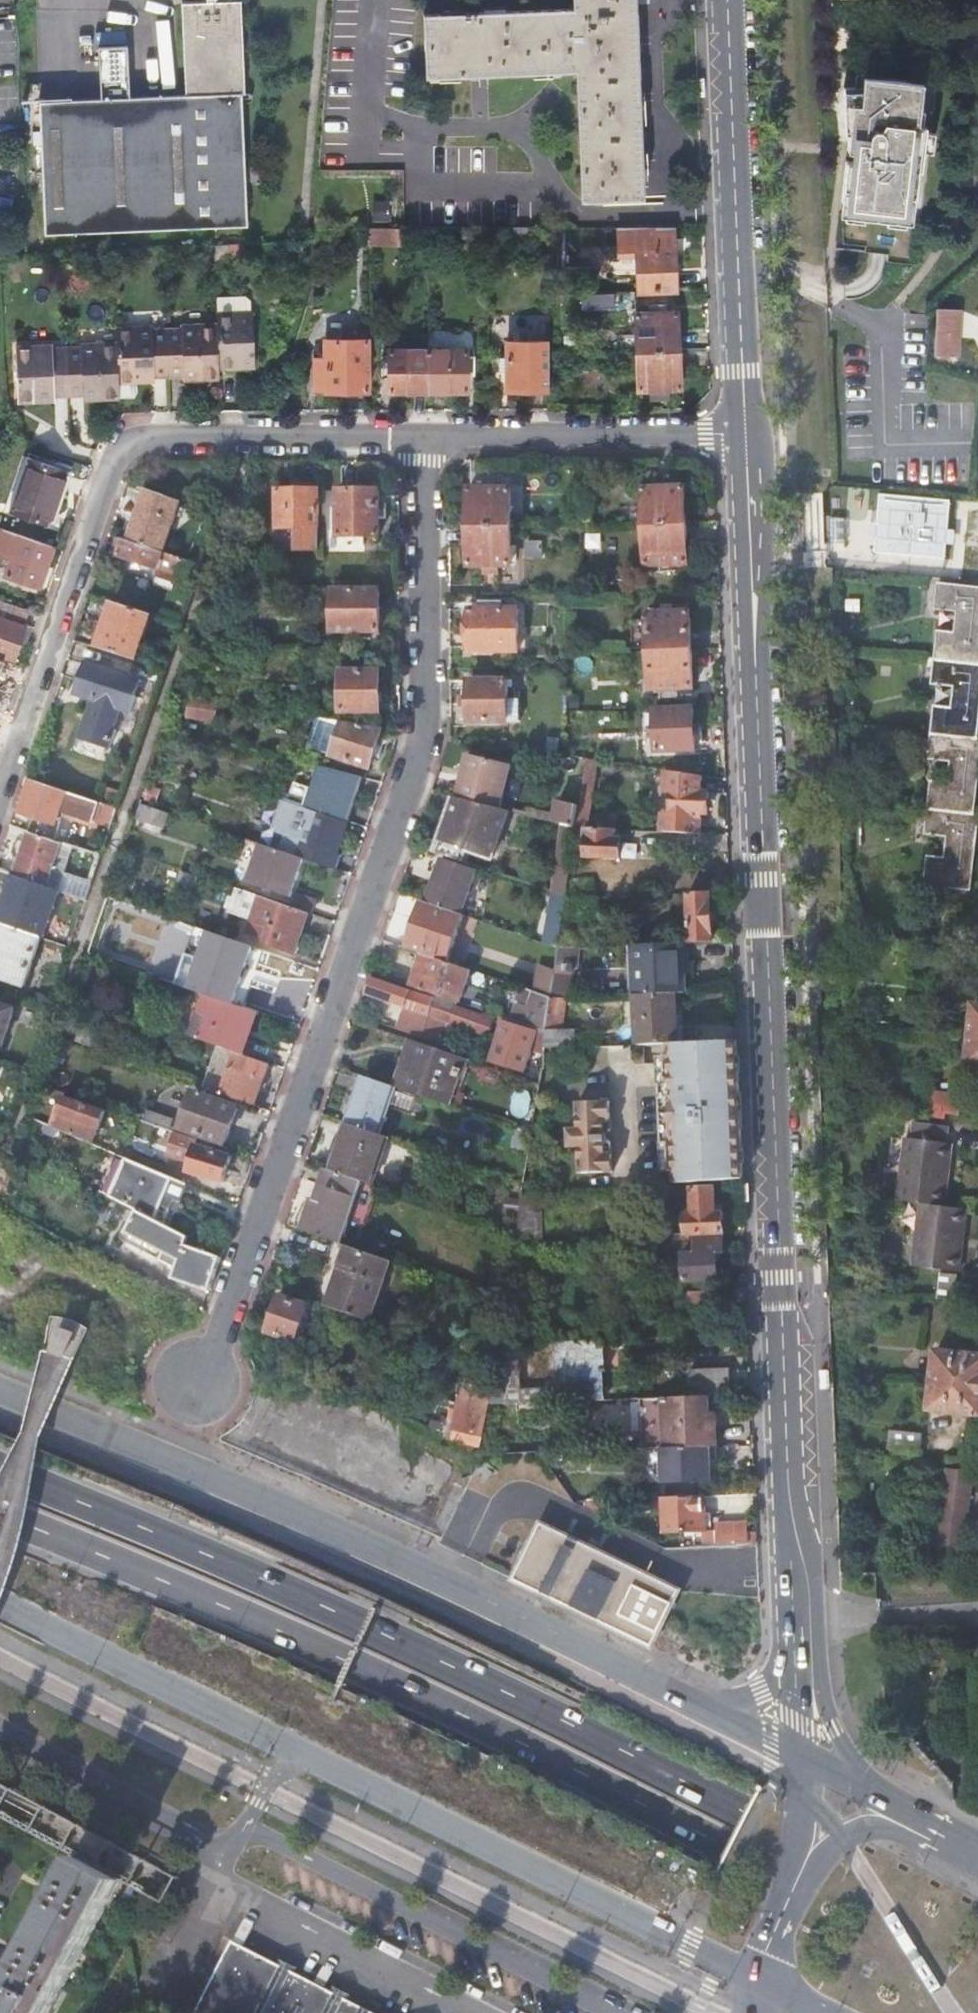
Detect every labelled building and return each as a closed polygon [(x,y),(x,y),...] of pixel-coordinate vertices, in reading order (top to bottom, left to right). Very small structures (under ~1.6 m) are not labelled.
[(210,4),(184,4),(187,102),(42,106),(46,234),(247,227),(245,161),(243,95),(247,95),(244,3),(220,3),(219,0),(210,0),(210,4)] [(423,14),(426,77),(427,78),(428,76),(577,70),(581,200),(643,198),(643,196),(641,196),(634,0),(577,0),(577,10),(425,16),(425,14),(423,14)] [(918,82),(859,76),(858,87),(839,87),(840,122),(846,129),(844,150),(846,150),(845,160),(843,160),(838,201),(854,203),(852,216),(893,220),(894,207),(910,208),(919,125),(914,124),(918,82)] [(676,290),(673,228),(617,228),(618,255),(637,255),(638,291),(676,290)] [(227,260),(227,245),(213,246),(214,260),(227,260)] [(961,310),(937,308),(934,354),(958,355),(961,310)] [(677,311),(635,313),(636,351),(678,350),(677,311)] [(253,313),(216,314),(217,324),(219,370),(235,369),(236,363),(255,362),(253,313)] [(203,381),(219,381),(219,370),(217,324),(182,326),(182,330),(167,329),(169,377),(184,377),(203,376),(203,381)] [(151,327),(116,328),(116,344),(118,384),(135,384),(135,378),(155,377),(169,377),(167,329),(152,330),(151,327)] [(325,392),(367,392),(367,340),(325,340),(325,392)] [(506,391),(548,390),(548,352),(548,341),(506,341),(506,391)] [(101,398),(118,398),(118,384),(116,344),(79,345),(79,348),(65,349),(67,394),(82,394),(101,393),(101,398)] [(34,396),(54,395),(67,394),(65,349),(52,350),(51,346),(16,347),(17,401),(34,400),(34,396)] [(427,391),(427,349),(388,350),(389,392),(427,391)] [(465,349),(427,349),(427,391),(465,391),(465,349)] [(680,388),(678,350),(636,351),(637,390),(680,388)] [(27,459),(9,512),(47,525),(65,472),(27,459)] [(643,527),(685,526),(683,488),(642,489),(643,527)] [(296,551),(318,551),(318,490),(277,492),(277,530),(297,530),(296,551)] [(469,491),(468,528),(510,528),(511,490),(469,491)] [(164,555),(181,504),(147,491),(128,543),(164,555)] [(338,539),(378,539),(378,491),(337,491),(338,539)] [(686,564),(685,526),(643,527),(644,565),(686,564)] [(524,536),(524,528),(510,528),(468,528),(468,566),(484,567),(484,574),(498,574),(498,567),(510,567),(510,562),(515,562),(515,550),(510,550),(511,536),(524,536)] [(243,531),(237,529),(234,537),(241,540),(243,531)] [(52,548),(2,531),(0,537),(0,552),(12,556),(6,576),(39,586),(52,548)] [(948,538),(947,549),(962,550),(959,573),(977,575),(977,542),(948,538)] [(196,566),(164,555),(128,543),(118,539),(116,546),(122,548),(118,558),(190,582),(196,566)] [(543,545),(524,544),(524,559),(543,559),(543,545)] [(940,579),(936,604),(958,607),(956,628),(939,626),(932,680),(953,682),(950,705),(934,703),(928,756),(950,758),(947,780),(930,778),(924,831),(946,834),(944,854),(927,852),(924,883),(971,888),(977,830),(977,810),(975,810),(977,786),(977,585),(940,579)] [(378,633),(378,590),(332,591),(332,633),(378,633)] [(24,624),(28,611),(0,603),(0,616),(24,624)] [(135,662),(150,617),(113,604),(97,649),(135,662)] [(468,652),(517,652),(517,610),(468,610),(468,652)] [(648,652),(690,650),(688,612),(646,613),(648,652)] [(30,626),(24,624),(0,616),(0,657),(13,661),(19,641),(25,643),(30,626)] [(692,689),(690,650),(648,652),(649,690),(692,689)] [(92,703),(89,710),(84,723),(89,725),(83,742),(108,751),(114,733),(110,731),(117,712),(129,717),(135,700),(123,695),(129,680),(86,665),(75,696),(84,700),(92,703)] [(340,714),(378,714),(378,672),(340,672),(340,714)] [(123,695),(135,700),(141,685),(129,680),(123,695)] [(507,682),(468,682),(467,722),(519,723),(519,701),(507,701),(507,682)] [(218,721),(221,703),(196,699),(193,716),(218,721)] [(693,750),(693,708),(654,710),(655,750),(693,750)] [(370,769),(383,729),(366,726),(320,719),(312,742),(317,752),(370,769)] [(468,755),(456,799),(505,812),(516,766),(468,755)] [(577,829),(588,830),(589,830),(596,762),(587,760),(580,807),(577,829)] [(319,767),(306,807),(313,809),(349,822),(363,779),(319,767)] [(663,816),(663,833),(700,835),(701,814),(708,814),(708,794),(702,793),(702,777),(666,772),(665,793),(674,793),(673,817),(663,816)] [(102,826),(108,807),(32,780),(21,814),(35,820),(31,832),(57,841),(61,829),(56,827),(61,812),(102,826)] [(159,805),(164,791),(154,787),(149,801),(159,805)] [(501,862),(513,814),(505,812),(456,799),(438,855),(469,865),(474,853),(501,862)] [(167,825),(171,811),(142,803),(138,817),(167,825)] [(281,851),(304,859),(322,865),(327,852),(337,856),(348,823),(312,812),(313,809),(306,807),(293,803),(290,812),(310,819),(302,840),(287,835),(281,851)] [(563,804),(560,825),(568,827),(577,829),(580,807),(563,804)] [(589,830),(617,831),(618,819),(593,817),(592,830),(589,830)] [(563,897),(567,898),(577,829),(568,827),(563,897)] [(589,830),(588,830),(588,858),(621,859),(622,841),(617,841),(617,831),(589,830)] [(30,834),(15,878),(46,888),(61,845),(30,834)] [(291,896),(304,859),(281,851),(262,845),(249,882),(291,896)] [(337,856),(327,852),(322,865),(332,868),(337,856)] [(443,861),(429,904),(459,914),(475,872),(443,861)] [(71,870),(64,889),(88,898),(95,879),(71,870)] [(55,895),(12,879),(7,895),(2,906),(2,908),(45,923),(55,895)] [(689,894),(691,944),(714,943),(711,893),(689,894)] [(547,944),(560,948),(567,898),(563,897),(553,894),(547,944)] [(296,954),(309,914),(261,897),(249,933),(269,940),(267,944),(296,954)] [(459,914),(429,904),(423,902),(407,949),(420,954),(448,963),(463,916),(459,914)] [(41,938),(0,924),(0,979),(25,987),(41,938)] [(209,932),(189,989),(206,994),(244,1007),(263,951),(209,932)] [(636,995),(677,994),(685,994),(684,969),(679,968),(678,944),(635,946),(636,995)] [(572,969),(575,948),(560,948),(556,969),(572,969)] [(580,969),(580,948),(575,948),(572,969),(580,969)] [(460,1004),(471,971),(448,963),(420,954),(410,987),(435,995),(460,1004)] [(158,958),(153,972),(177,980),(182,966),(158,958)] [(538,965),(534,992),(552,998),(556,974),(556,969),(538,965)] [(153,989),(157,978),(124,967),(121,978),(153,989)] [(552,998),(567,997),(571,973),(556,974),(552,998)] [(398,1029),(417,1035),(417,1036),(425,1039),(430,1011),(433,1000),(373,979),(368,994),(406,1007),(398,1029)] [(534,992),(532,1009),(545,1013),(550,1015),(552,998),(534,992)] [(258,1012),(244,1007),(206,994),(200,1012),(196,1011),(188,1036),(219,1047),(244,1055),(258,1012)] [(678,1044),(677,994),(636,995),(638,1045),(671,1044),(678,1044)] [(563,1029),(566,1006),(567,997),(552,998),(550,1015),(547,1033),(545,1047),(545,1048),(560,1047),(563,1029)] [(433,1000),(430,1011),(425,1039),(428,1040),(430,1036),(439,1039),(445,1020),(464,1026),(463,1031),(468,1033),(470,1028),(489,1035),(494,1021),(433,1000)] [(974,1002),(967,1061),(977,1063),(977,1002),(974,1002)] [(3,1048),(16,1010),(0,1005),(0,1047),(3,1048)] [(541,1025),(545,1013),(532,1009),(522,1006),(517,1023),(538,1030),(544,1032),(545,1026),(541,1025)] [(504,1023),(493,1061),(526,1071),(534,1044),(537,1033),(504,1023)] [(77,1042),(94,1048),(99,1032),(83,1026),(77,1042)] [(573,1029),(563,1029),(560,1047),(574,1047),(573,1029)] [(544,1032),(538,1030),(537,1033),(534,1044),(545,1047),(547,1033),(544,1032)] [(743,1182),(737,1042),(678,1044),(671,1044),(671,1057),(666,1057),(667,1085),(662,1086),(664,1144),(670,1144),(672,1173),(676,1173),(677,1184),(696,1183),(743,1182)] [(404,1063),(396,1088),(448,1106),(464,1059),(422,1044),(414,1066),(404,1063)] [(255,1107),(269,1063),(244,1055),(219,1047),(204,1089),(255,1107)] [(381,1135),(396,1088),(363,1077),(347,1124),(381,1135)] [(871,1079),(851,1078),(851,1090),(870,1091),(871,1079)] [(959,1094),(932,1090),(929,1116),(944,1118),(945,1112),(957,1114),(959,1094)] [(227,1143),(239,1108),(194,1093),(182,1129),(227,1143)] [(54,1129),(94,1146),(106,1112),(65,1097),(54,1129)] [(571,1145),(574,1148),(581,1148),(582,1175),(613,1174),(613,1156),(607,1156),(606,1121),(611,1120),(610,1102),(578,1104),(580,1131),(573,1132),(570,1135),(571,1145)] [(144,1121),(160,1127),(171,1131),(175,1120),(148,1110),(144,1121)] [(522,1112),(517,1129),(518,1129),(532,1134),(535,1116),(522,1112)] [(910,1140),(899,1138),(892,1200),(915,1201),(909,1266),(955,1270),(962,1206),(942,1204),(948,1145),(943,1144),(945,1126),(913,1123),(910,1140)] [(389,1138),(381,1135),(347,1124),(331,1171),(374,1186),(389,1138)] [(171,1131),(160,1127),(154,1143),(170,1148),(176,1132),(171,1131)] [(531,1139),(532,1134),(518,1129),(513,1144),(530,1150),(531,1139)] [(196,1146),(189,1172),(223,1183),(231,1157),(196,1146)] [(112,1198),(128,1160),(107,1151),(93,1188),(112,1198)] [(112,1198),(139,1212),(170,1228),(187,1185),(128,1160),(112,1198)] [(321,1168),(301,1230),(336,1242),(342,1244),(349,1222),(365,1227),(378,1187),(374,1186),(331,1171),(321,1168)] [(682,1196),(682,1210),(688,1210),(694,1210),(694,1189),(696,1189),(696,1183),(677,1184),(667,1186),(667,1196),(682,1196)] [(685,1255),(719,1253),(725,1253),(724,1233),(726,1233),(725,1213),(717,1214),(716,1189),(696,1189),(694,1189),(694,1210),(688,1210),(688,1234),(673,1234),(674,1245),(685,1255)] [(501,1229),(517,1234),(522,1200),(505,1197),(501,1229)] [(533,1211),(529,1198),(523,1198),(522,1200),(517,1234),(515,1249),(545,1249),(544,1211),(533,1211)] [(175,1279),(210,1291),(222,1255),(170,1228),(139,1212),(128,1234),(167,1252),(163,1260),(179,1267),(175,1279)] [(515,1250),(515,1249),(517,1234),(501,1229),(499,1228),(495,1243),(515,1250)] [(167,1252),(128,1234),(124,1241),(163,1260),(167,1252)] [(673,1234),(651,1234),(652,1246),(674,1245),(673,1234)] [(391,1260),(342,1244),(336,1242),(335,1244),(347,1249),(328,1306),(372,1320),(391,1260)] [(720,1279),(719,1253),(685,1255),(687,1282),(720,1279)] [(964,1271),(961,1289),(977,1291),(977,1273),(964,1271)] [(720,1306),(720,1291),(690,1292),(691,1307),(720,1306)] [(308,1305),(281,1297),(269,1333),(295,1342),(308,1305)] [(600,1341),(500,1344),(498,1362),(492,1405),(603,1401),(600,1341)] [(935,1349),(929,1408),(977,1412),(977,1353),(935,1349)] [(477,1433),(490,1368),(470,1365),(456,1429),(477,1433)] [(691,1398),(708,1398),(731,1397),(730,1369),(690,1370),(691,1398)] [(830,1389),(830,1372),(822,1372),(822,1389),(830,1389)] [(663,1449),(710,1447),(715,1447),(714,1417),(708,1417),(708,1398),(691,1398),(639,1400),(642,1450),(663,1449)] [(711,1482),(710,1447),(663,1449),(664,1483),(711,1482)] [(936,1570),(962,1573),(973,1469),(946,1467),(936,1570)] [(705,1532),(704,1496),(666,1498),(667,1533),(705,1532)] [(598,1513),(604,1500),(576,1501),(598,1513)] [(544,1523),(516,1581),(555,1599),(584,1543),(544,1523)] [(717,1532),(717,1546),(748,1545),(747,1525),(717,1526),(717,1532)] [(651,1575),(584,1543),(555,1599),(623,1631),(651,1575)] [(681,1591),(682,1589),(651,1575),(623,1631),(655,1646),(664,1627),(681,1591)] [(4,1995),(0,2001),(0,2012),(51,2012),(122,1880),(78,1856),(16,1973),(0,1965),(0,1993),(4,1995)] [(232,1939),(192,2012),(193,2012),(375,2012),(232,1939)]
